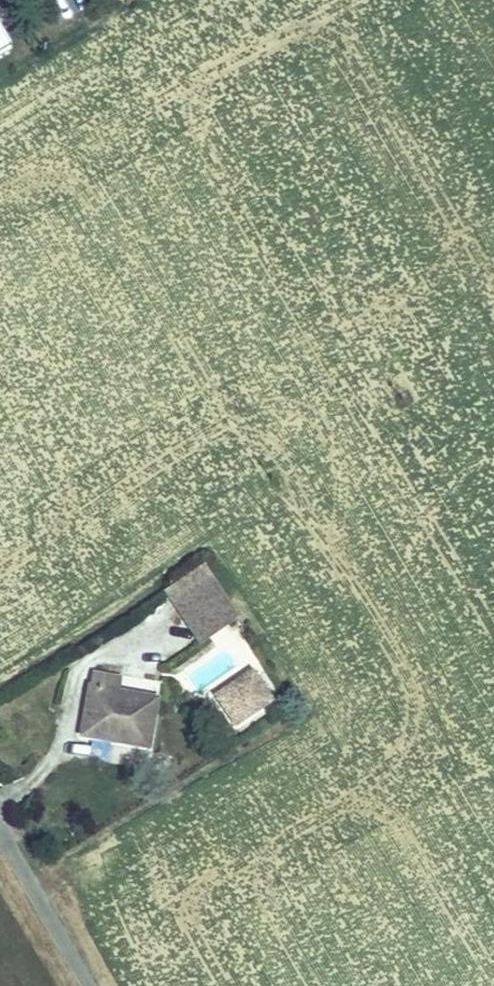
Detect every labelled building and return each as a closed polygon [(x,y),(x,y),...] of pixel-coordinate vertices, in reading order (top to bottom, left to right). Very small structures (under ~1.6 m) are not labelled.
[(17,36),(0,8),(0,46),(17,36)] [(209,632),(240,612),(206,561),(174,582),(209,632)] [(208,694),(233,728),(276,696),(250,662),(208,694)] [(90,669),(83,730),(148,738),(154,692),(115,687),(117,672),(90,669)]
